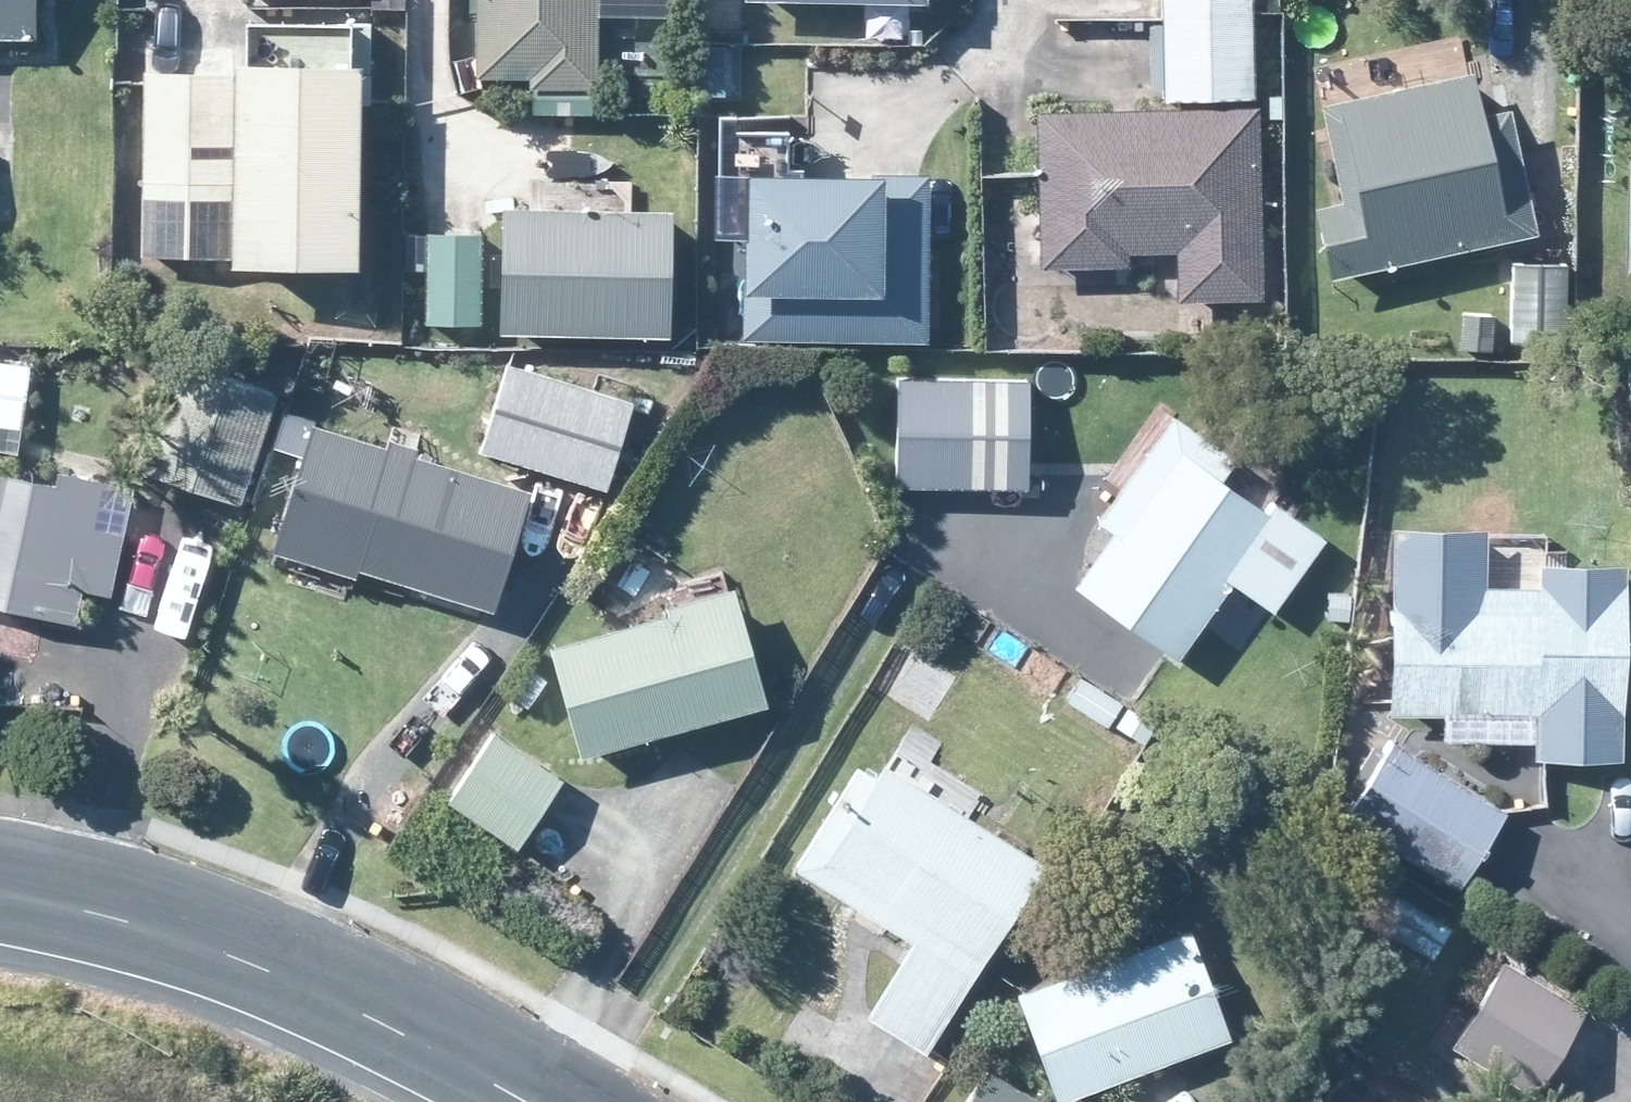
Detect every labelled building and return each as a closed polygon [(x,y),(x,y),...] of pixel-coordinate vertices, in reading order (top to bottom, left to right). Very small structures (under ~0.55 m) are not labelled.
[(41,40),(42,0),(0,0),(0,39),(41,40)] [(482,78),(534,79),(534,87),(602,88),(603,0),(483,0),(482,78)] [(1170,100),(1259,99),(1256,0),(1167,0),(1170,100)] [(367,266),(369,63),(245,61),(245,80),(237,80),(238,48),(148,48),(145,257),(241,259),(241,264),(367,266)] [(1337,278),(1542,234),(1516,111),(1489,117),(1481,74),(1329,106),(1350,203),(1321,209),(1337,278)] [(1184,302),(1268,299),(1262,106),(1043,114),(1048,268),(1134,265),(1133,254),(1182,252),(1184,302)] [(925,171),(742,170),(740,335),(923,337),(925,171)] [(675,336),(677,210),(510,207),(507,333),(675,336)] [(484,323),(486,233),(430,232),(429,322),(484,323)] [(1571,334),(1571,265),(1518,264),(1517,333),(1571,334)] [(1495,349),(1497,315),(1465,315),(1464,348),(1495,349)] [(28,429),(35,363),(0,359),(0,426),(28,429)] [(488,451),(613,489),(639,401),(514,363),(488,451)] [(249,502),(279,394),(182,365),(150,473),(249,502)] [(979,380),(894,380),(894,439),(979,439),(979,434),(1023,435),(1023,385),(979,385),(979,380)] [(1227,477),(1241,458),(1180,416),(1104,522),(1119,532),(1081,586),(1184,658),(1237,582),(1278,612),(1329,539),(1281,504),(1276,511),(1227,477)] [(501,611),(537,492),(423,457),(425,447),(397,438),(394,448),(319,424),(279,550),(364,578),(366,568),(501,611)] [(1252,489),(1267,489),(1278,478),(1277,464),(1265,452),(1251,454),(1240,465),(1241,479),(1252,489)] [(64,485),(0,473),(0,606),(78,621),(84,590),(115,596),(136,490),(105,485),(105,480),(67,473),(64,485)] [(1482,525),(1388,524),(1384,714),(1531,716),(1530,755),(1618,758),(1623,563),(1534,562),(1533,581),(1479,580),(1482,525)] [(193,634),(213,557),(180,547),(158,625),(193,634)] [(587,757),(774,703),(740,588),(675,606),(677,614),(557,649),(587,757)] [(1358,594),(1335,592),(1333,619),(1356,621),(1358,594)] [(531,667),(514,694),(532,705),(548,678),(531,667)] [(1125,704),(1083,678),(1070,700),(1112,726),(1125,704)] [(520,849),(566,781),(497,735),(451,801),(520,849)] [(1473,878),(1512,812),(1394,739),(1347,817),(1465,890),(1473,878)] [(934,1054),(1050,863),(890,764),(879,782),(860,770),(800,867),(919,940),(872,1016),(934,1054)] [(1378,926),(1436,959),(1455,927),(1398,892),(1378,926)] [(1235,1037),(1193,929),(1022,995),(1064,1101),(1068,1101),(1235,1037)] [(1458,1046),(1540,1096),(1590,1012),(1508,962),(1458,1046)] [(991,1070),(971,1101),(1042,1101),(991,1070)]
